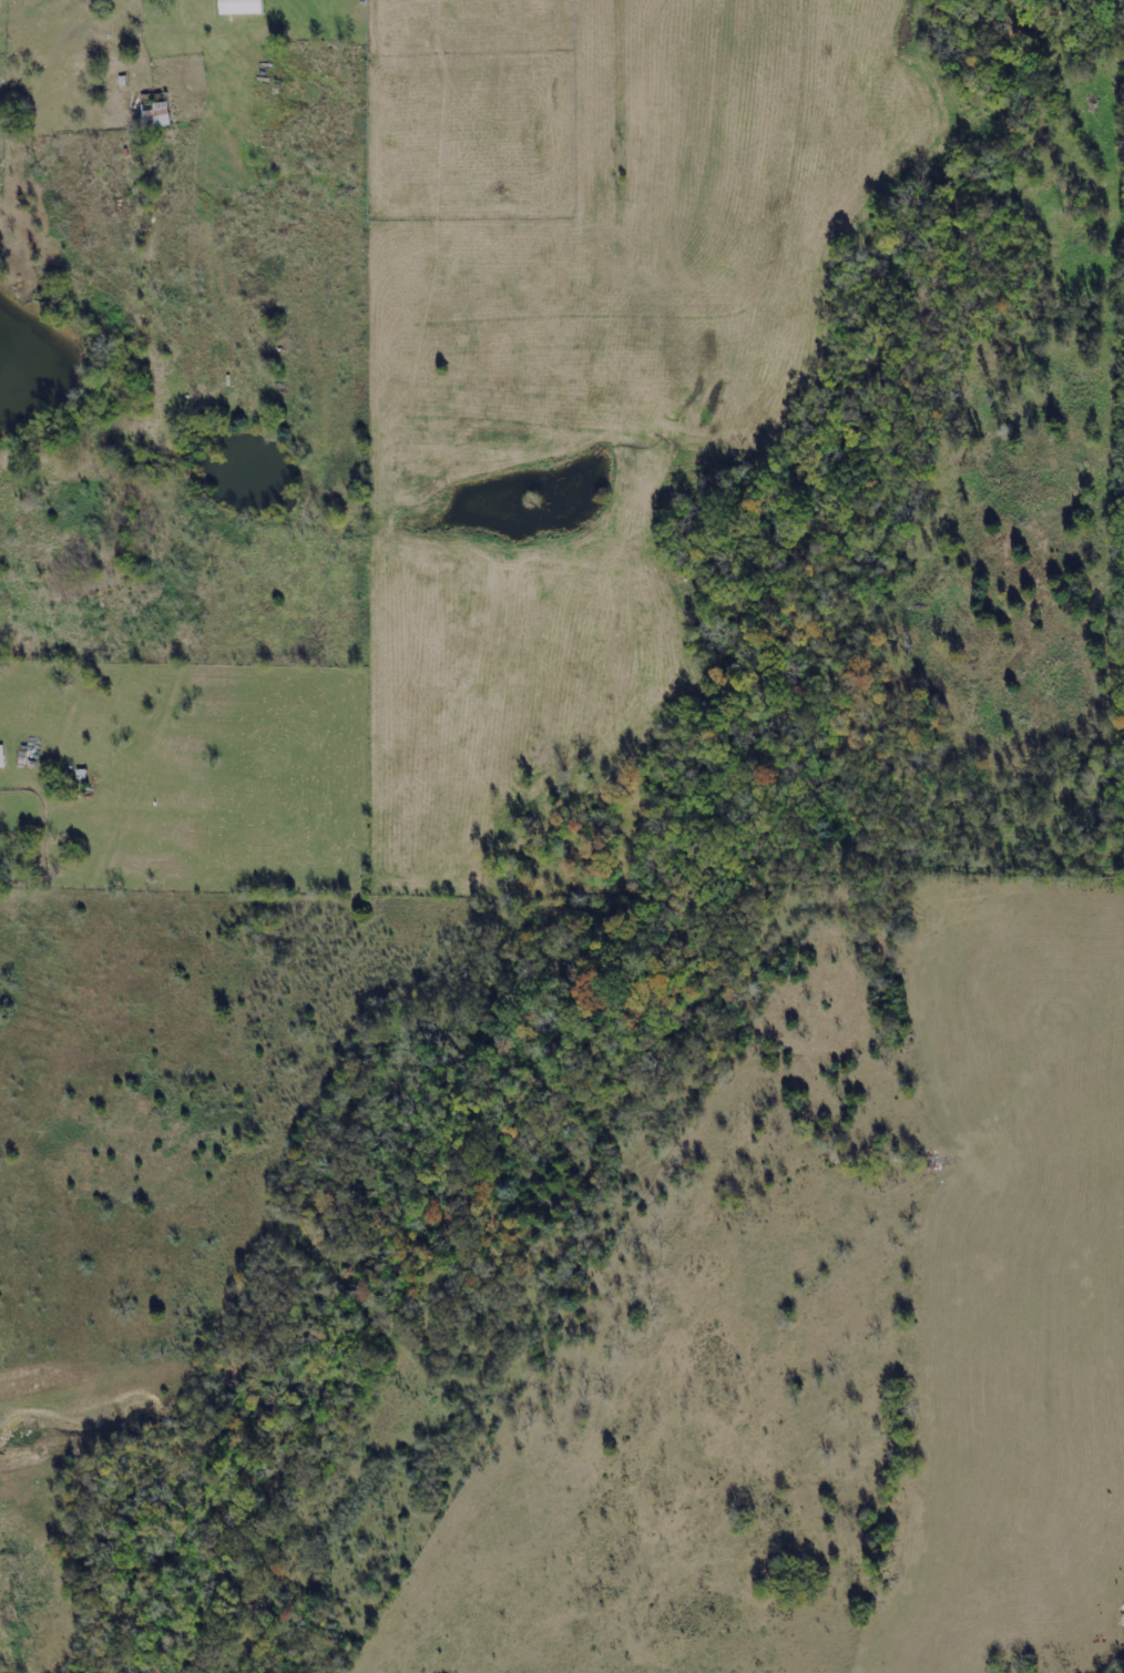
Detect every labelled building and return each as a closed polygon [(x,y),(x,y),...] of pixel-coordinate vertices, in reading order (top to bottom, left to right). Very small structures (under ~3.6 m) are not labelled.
[(217,16),(217,0),(260,0),(260,16),(217,16)] [(140,104),(166,103),(166,129),(141,130),(140,104)]
